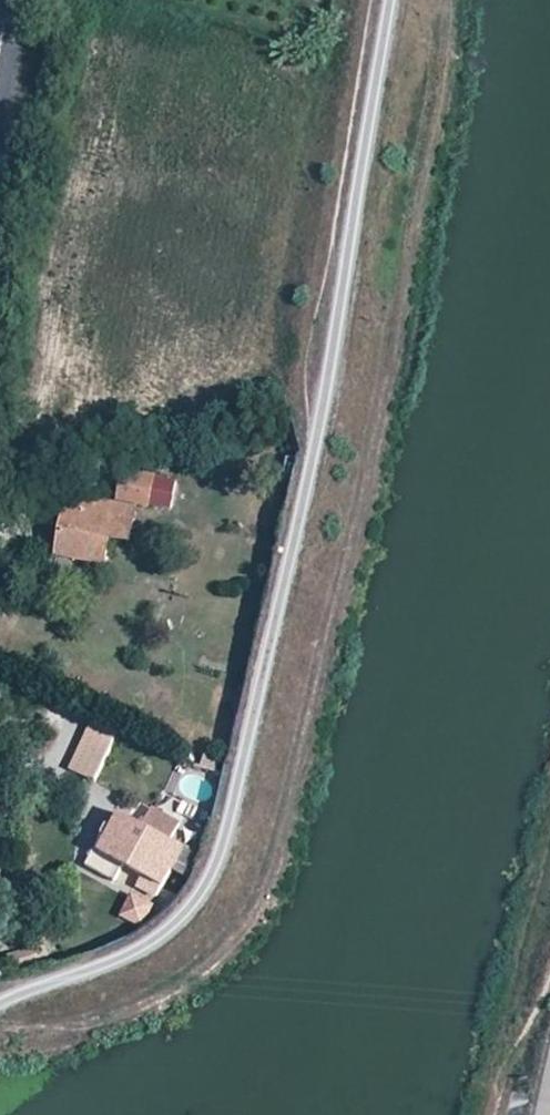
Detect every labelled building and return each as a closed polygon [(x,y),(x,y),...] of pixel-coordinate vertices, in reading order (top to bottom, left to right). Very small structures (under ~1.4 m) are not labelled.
[(150,504),(155,478),(124,471),(119,498),(150,504)] [(150,504),(164,506),(169,480),(155,478),(150,504)] [(94,508),(95,500),(82,498),(81,505),(94,508)] [(81,505),(68,502),(58,554),(106,564),(111,538),(130,541),(133,520),(135,508),(95,500),(94,508),(81,505)] [(54,706),(27,761),(54,774),(82,720),(54,706)] [(105,761),(115,734),(88,725),(78,752),(105,761)] [(194,853),(169,840),(179,822),(151,807),(142,825),(121,813),(113,827),(106,824),(84,865),(113,880),(123,862),(138,870),(132,883),(155,896),(171,867),(183,873),(194,853)] [(137,923),(150,905),(132,892),(119,910),(137,923)]
